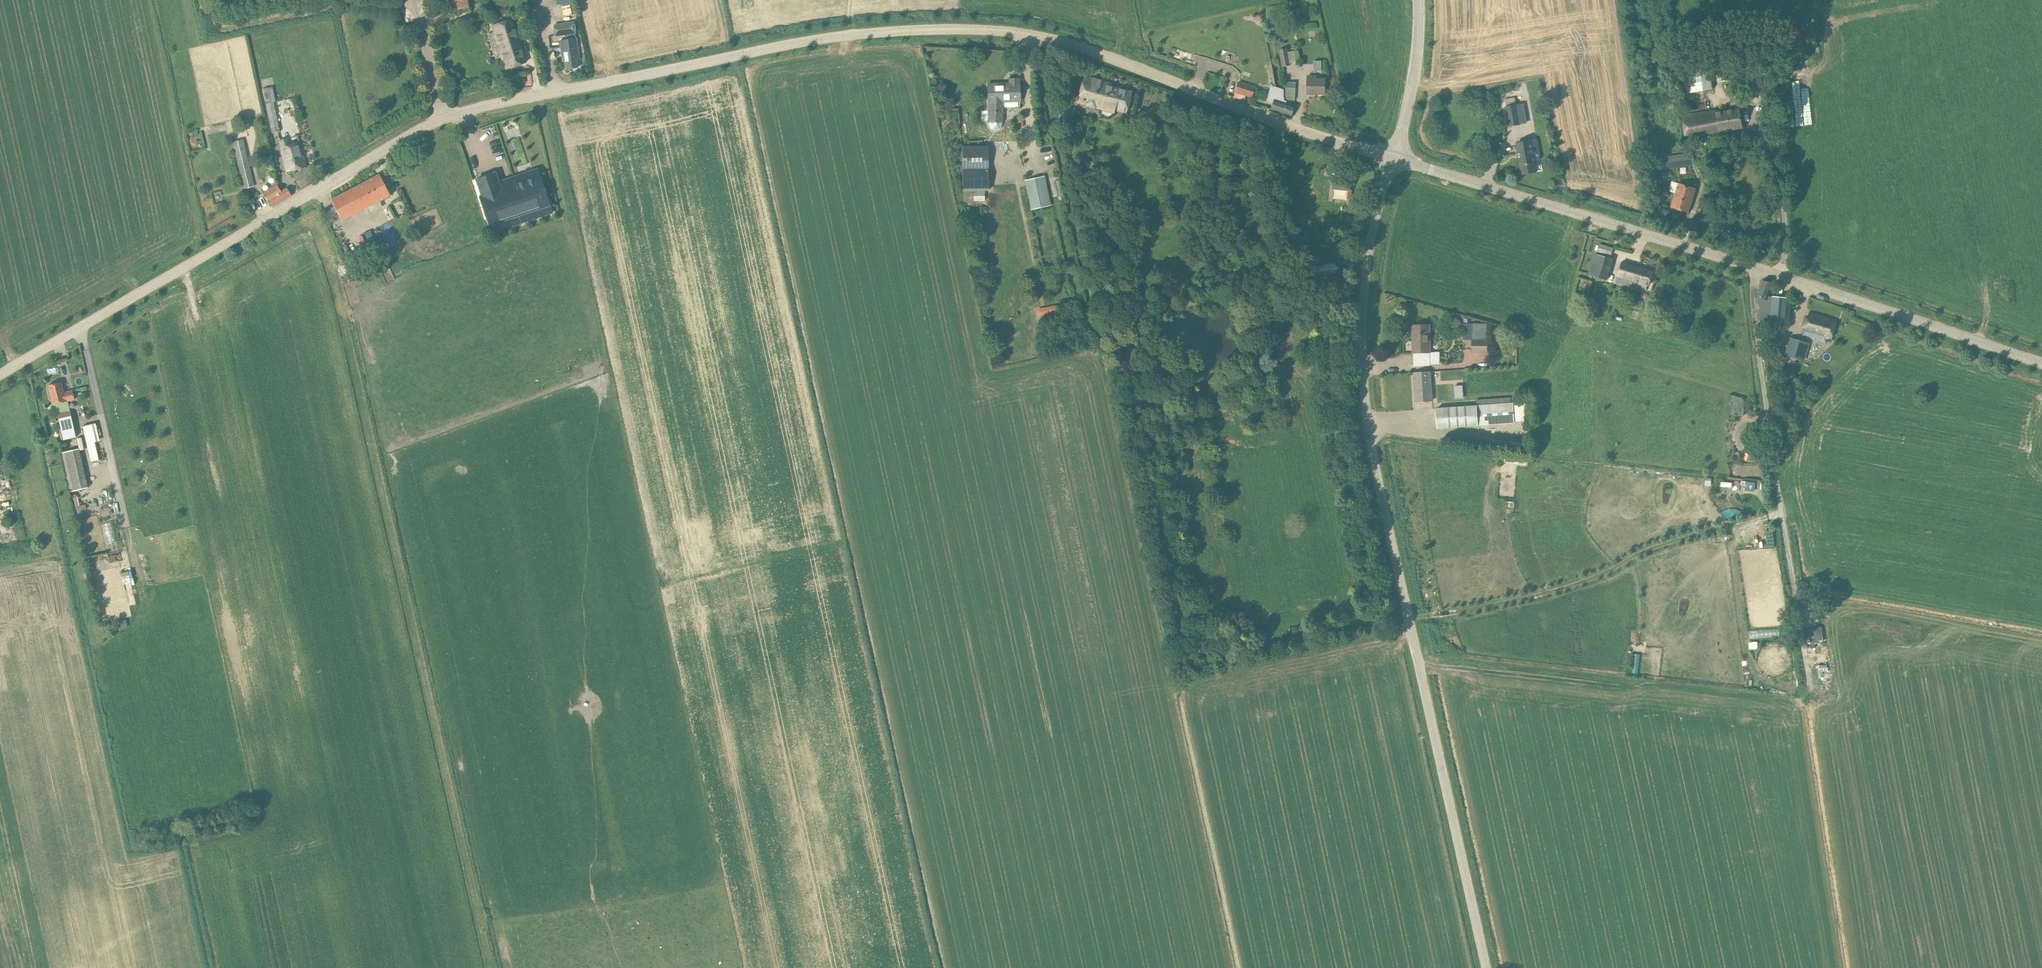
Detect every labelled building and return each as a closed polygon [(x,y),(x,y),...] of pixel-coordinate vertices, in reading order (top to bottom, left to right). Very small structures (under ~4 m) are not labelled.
[(458,13),(475,11),(474,0),(456,0),(458,13)] [(527,11),(536,9),(535,0),(525,0),(527,11)] [(575,4),(562,7),(564,17),(577,14),(575,4)] [(511,19),(492,26),(506,69),(525,63),(511,19)] [(579,60),(577,50),(574,22),(554,25),(555,37),(565,36),(566,40),(560,41),(562,52),(563,62),(565,62),(566,69),(578,67),(577,60),(579,60)] [(474,42),(476,51),(478,50),(482,62),(489,60),(486,48),(483,39),(474,42)] [(1288,49),(1281,51),(1284,66),(1291,65),(1288,49)] [(1676,60),(1680,93),(1713,89),(1707,55),(1676,60)] [(1322,61),(1314,61),(1314,71),(1322,71),(1322,61)] [(1076,102),(1102,110),(1102,112),(1103,115),(1109,116),(1111,115),(1112,112),(1113,113),(1113,110),(1125,114),(1129,101),(1131,92),(1111,86),(1112,84),(1084,75),(1076,102)] [(1308,76),(1308,94),(1325,94),(1325,79),(1316,79),(1316,76),(1308,76)] [(989,104),(989,123),(989,126),(991,129),(993,130),(995,130),(997,130),(1000,129),(1001,127),(1001,125),(1002,123),(1003,103),(1020,102),(1020,93),(1019,83),(1019,79),(1010,79),(1010,86),(1004,86),(1004,84),(988,84),(988,94),(989,104)] [(1238,81),(1235,92),(1247,96),(1250,85),(1238,81)] [(1284,99),(1295,100),(1296,82),(1285,81),(1284,99)] [(1272,109),(1292,116),(1295,106),(1286,104),(1287,102),(1284,101),(1284,98),(1285,90),(1272,86),(1268,98),(1275,100),(1272,109)] [(263,89),(272,133),(280,131),(274,102),(276,102),(273,87),(263,89)] [(1506,106),(1509,125),(1527,122),(1524,103),(1506,106)] [(1715,111),(1682,117),(1687,139),(1743,128),(1739,109),(1715,114),(1715,111)] [(279,141),(280,147),(287,172),(306,167),(300,142),(289,145),(288,138),(279,141)] [(254,186),(243,143),(242,139),(233,142),(244,189),(254,186)] [(1540,158),(1537,140),(1516,143),(1522,174),(1536,171),(1534,159),(1540,158)] [(987,148),(961,148),(961,192),(963,192),(963,203),(983,202),(983,192),(987,192),(987,148)] [(1695,165),(1693,152),(1663,157),(1665,169),(1695,165)] [(541,215),(550,212),(548,205),(539,177),(500,189),(495,174),(477,180),(482,196),(481,196),(491,224),(539,208),(541,215)] [(390,196),(384,183),(379,175),(332,200),(343,221),(368,208),(371,213),(383,207),(380,201),(390,196)] [(1315,176),(1314,192),(1329,193),(1331,178),(1315,176)] [(1046,183),(1045,177),(1025,180),(1030,208),(1051,205),(1046,183)] [(1335,177),(1333,189),(1346,190),(1345,197),(1351,198),(1352,188),(1350,188),(1351,179),(1335,177)] [(277,184),(264,192),(273,207),(292,196),(287,188),(281,192),(277,184)] [(1688,213),(1695,189),(1678,184),(1671,207),(1688,213)] [(1340,221),(1342,228),(1351,225),(1350,219),(1340,221)] [(1597,251),(1612,256),(1615,248),(1600,244),(1597,251)] [(379,246),(369,251),(374,259),(383,254),(379,246)] [(1610,261),(1594,256),(1587,278),(1603,282),(1610,261)] [(1616,282),(1639,289),(1640,284),(1648,286),(1653,272),(1622,262),(1616,282)] [(1324,274),(1337,271),(1335,263),(1322,266),(1324,274)] [(1772,284),(1763,281),(1762,281),(1757,297),(1758,297),(1757,303),(1759,304),(1759,320),(1784,322),(1787,298),(1768,296),(1772,284)] [(1057,306),(1038,310),(1040,319),(1047,318),(1047,315),(1058,312),(1057,306)] [(1809,313),(1803,334),(1812,337),(1823,341),(1824,338),(1830,340),(1837,321),(1822,317),(1809,313)] [(1455,316),(1448,323),(1455,331),(1462,324),(1455,316)] [(1472,353),(1487,353),(1488,323),(1473,323),(1472,353)] [(1412,325),(1413,353),(1414,353),(1414,366),(1429,365),(1428,352),(1430,352),(1429,325),(1422,325),(1412,325)] [(1791,338),(1786,355),(1805,361),(1810,344),(1791,338)] [(1414,373),(1416,402),(1432,400),(1430,372),(1414,373)] [(48,385),(51,395),(53,404),(56,404),(58,414),(64,440),(76,437),(66,392),(64,392),(61,382),(48,385)] [(1463,385),(1454,385),(1455,399),(1464,398),(1463,385)] [(1515,423),(1513,403),(1504,404),(1437,408),(1438,428),(1505,424),(1515,423)] [(100,442),(95,424),(83,427),(91,462),(99,460),(95,443),(100,442)] [(80,449),(61,454),(70,492),(89,487),(80,449)] [(96,489),(101,510),(113,508),(109,486),(96,489)] [(70,495),(74,511),(75,511),(77,519),(83,517),(81,510),(87,508),(86,504),(78,506),(76,494),(70,495)] [(107,543),(118,541),(114,521),(103,523),(107,543)] [(124,583),(130,581),(127,571),(121,572),(124,583)] [(1821,627),(1815,628),(1805,629),(1808,649),(1808,648),(1809,651),(1811,650),(1811,648),(1815,648),(1814,643),(1821,642),(1820,641),(1823,640),(1821,627)] [(1818,665),(1821,690),(1829,689),(1826,664),(1818,665)]
